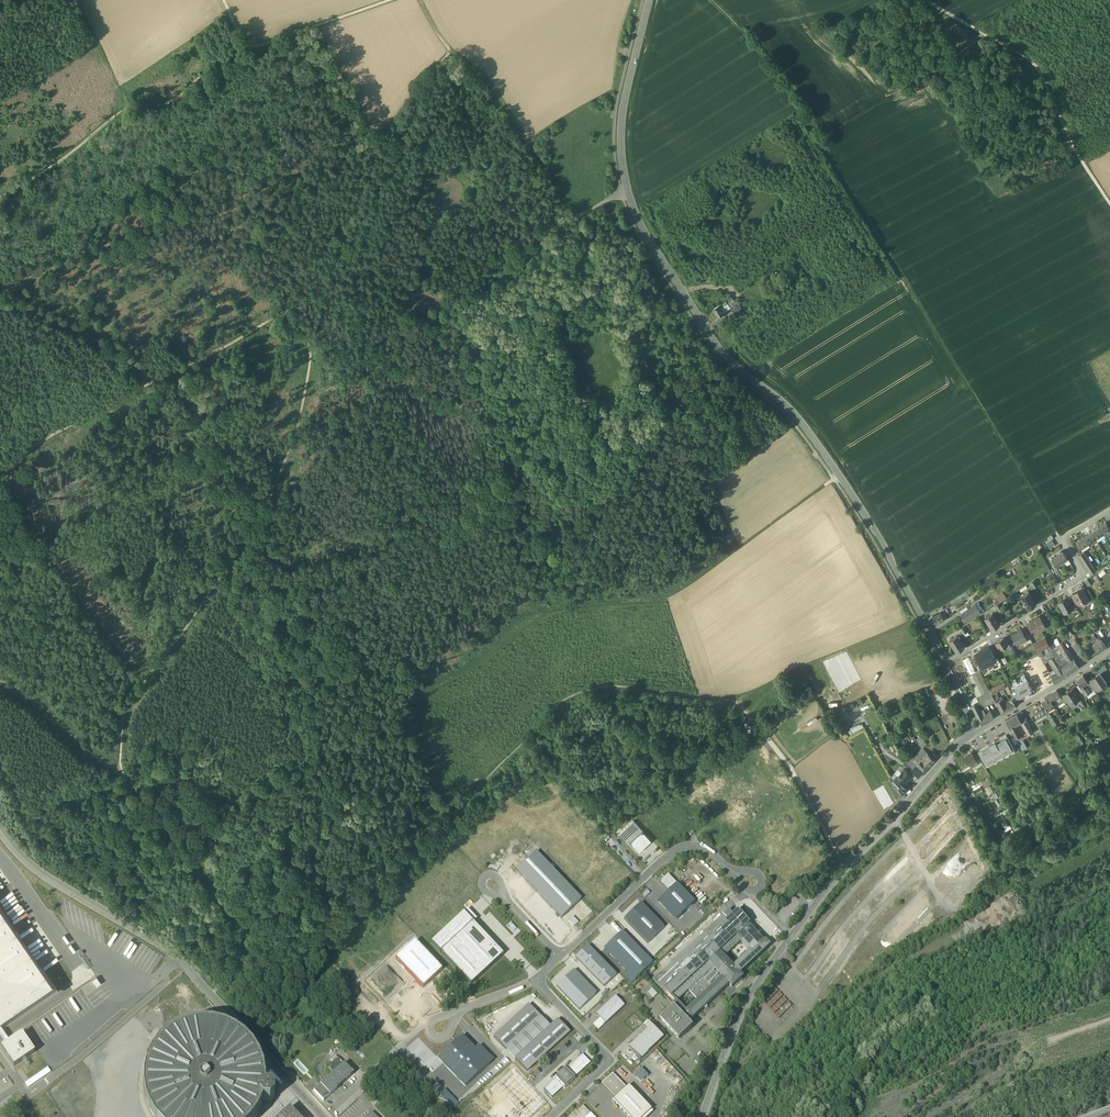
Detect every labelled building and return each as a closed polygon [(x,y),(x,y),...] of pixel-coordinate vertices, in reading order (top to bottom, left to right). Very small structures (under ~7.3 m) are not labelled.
[(739,303),(730,308),(734,314),(742,309),(739,303)] [(718,319),(725,314),(720,306),(712,311),(718,319)] [(1106,522),(1098,527),(1103,534),(1109,529),(1109,528),(1107,523),(1106,522)] [(1103,534),(1098,527),(1091,532),(1095,538),(1103,534)] [(1095,539),(1091,532),(1084,537),(1088,543),(1095,539)] [(1088,543),(1084,537),(1076,542),(1081,548),(1088,543)] [(1063,551),(1051,558),(1057,566),(1068,559),(1063,551)] [(1082,588),(1073,593),(1078,601),(1079,603),(1088,598),(1082,588)] [(966,589),(960,593),(963,599),(970,594),(966,589)] [(1003,591),(995,596),(998,601),(1006,596),(1003,591)] [(1036,602),(1028,591),(1021,596),(1028,607),(1036,602)] [(959,594),(951,599),(953,604),(962,598),(959,594)] [(1028,607),(1021,596),(1019,597),(1026,608),(1028,607)] [(1067,597),(1058,602),(1064,612),(1073,607),(1068,598),(1067,597)] [(975,603),(961,613),(966,619),(971,616),(972,617),(981,611),(975,603)] [(1093,609),(1097,615),(1101,612),(1097,607),(1093,609)] [(942,610),(932,614),(936,622),(944,618),(942,613),(943,612),(942,610)] [(999,623),(992,612),(984,617),(991,627),(992,628),(999,623)] [(1040,615),(1040,614),(1034,617),(1040,629),(1046,626),(1043,621),(1040,615)] [(991,627),(984,617),(983,618),(990,629),(991,627)] [(1040,629),(1034,617),(1029,620),(1029,621),(1033,627),(1035,631),(1040,629)] [(1021,628),(1011,634),(1017,644),(1026,638),(1021,628)] [(1095,638),(1090,629),(1086,632),(1092,644),(1097,641),(1095,638)] [(964,646),(956,634),(949,640),(956,651),(964,646)] [(1007,644),(1003,637),(995,642),(998,646),(999,645),(1001,648),(1007,644)] [(1047,645),(1044,640),(1046,639),(1045,637),(1033,643),(1036,648),(1037,651),(1041,649),(1047,645)] [(1106,646),(1100,638),(1097,641),(1092,644),(1098,652),(1106,646)] [(1065,649),(1058,653),(1055,646),(1051,639),(1047,642),(1049,644),(1050,646),(1052,651),(1054,654),(1055,655),(1060,664),(1067,675),(1079,666),(1067,650),(1068,649),(1067,649),(1066,648),(1065,649)] [(956,651),(949,640),(947,641),(955,652),(956,651)] [(1062,642),(1055,646),(1058,653),(1065,649),(1062,642)] [(997,661),(989,645),(974,653),(975,655),(980,664),(982,668),(997,661)] [(1055,655),(1054,654),(1050,657),(1052,664),(1054,667),(1060,664),(1055,655)] [(980,664),(975,655),(972,657),(976,666),(980,664)] [(971,674),(976,671),(969,657),(963,659),(971,674)] [(1067,675),(1060,664),(1054,667),(1057,672),(1055,674),(1051,676),(1054,682),(1067,675)] [(1026,670),(1029,676),(1035,673),(1032,667),(1026,670)] [(1100,672),(1091,678),(1091,679),(1098,688),(1106,682),(1100,672)] [(989,690),(980,673),(976,675),(984,692),(985,692),(989,690)] [(1088,681),(1083,674),(1076,680),(1081,687),(1083,691),(1086,694),(1090,691),(1087,686),(1090,684),(1088,681)] [(984,692),(976,675),(970,679),(976,696),(981,694),(984,692)] [(1026,679),(1014,686),(1019,696),(1032,690),(1026,679)] [(1091,679),(1088,681),(1090,684),(1094,690),(1098,688),(1091,679)] [(1000,684),(990,690),(992,694),(995,692),(1003,688),(1000,684)] [(1073,688),(1069,690),(1067,689),(1067,692),(1063,694),(1067,700),(1070,704),(1079,698),(1076,693),(1073,688)] [(989,690),(985,692),(984,692),(981,694),(985,700),(987,705),(995,701),(992,694),(990,690),(989,690)] [(1057,690),(1048,695),(1049,698),(1051,701),(1060,696),(1057,690)] [(981,694),(976,696),(980,703),(982,708),(983,708),(987,705),(985,700),(981,694)] [(970,700),(969,700),(972,705),(976,702),(977,704),(980,703),(976,696),(971,699),(970,700)] [(1013,707),(1009,700),(1004,702),(1001,697),(1000,698),(1000,699),(999,699),(995,701),(1001,713),(1013,707)] [(1014,697),(1013,698),(1009,700),(1013,707),(1019,704),(1014,697)] [(1051,701),(1049,698),(1043,702),(1046,708),(1048,711),(1048,710),(1055,706),(1051,701)] [(976,702),(972,705),(978,717),(982,715),(980,710),(977,704),(976,702)] [(982,715),(978,717),(982,724),(994,717),(990,710),(986,713),(983,708),(982,708),(983,709),(980,710),(982,715)] [(1042,709),(1033,714),(1035,718),(1044,712),(1043,710),(1042,709)] [(1021,711),(1016,714),(1020,721),(1028,735),(1033,732),(1021,711)] [(1050,713),(1046,715),(1054,727),(1057,725),(1050,713)] [(1016,714),(1005,720),(1009,728),(1010,728),(1014,725),(1020,721),(1016,714)] [(853,732),(864,727),(862,722),(850,727),(853,732)] [(1014,725),(1010,728),(1015,738),(1020,735),(1014,725)] [(977,750),(986,765),(1015,750),(1006,734),(977,750)] [(915,742),(920,746),(925,742),(919,737),(915,742)] [(924,750),(918,756),(921,760),(927,753),(924,750)] [(934,760),(927,753),(921,760),(928,766),(934,760)] [(977,760),(972,753),(965,757),(970,765),(977,760)] [(928,766),(921,760),(918,763),(917,765),(924,771),(928,766)] [(924,771),(917,765),(911,771),(918,777),(924,771)] [(894,781),(901,787),(906,782),(912,776),(905,769),(894,781)] [(910,786),(906,782),(901,787),(899,790),(904,794),(910,786)] [(639,852),(652,841),(633,821),(618,835),(626,844),(629,841),(639,852)] [(536,852),(515,871),(561,919),(582,900),(536,852)] [(661,881),(670,891),(677,885),(668,875),(661,881)] [(670,891),(658,903),(676,922),(695,903),(677,885),(670,891)] [(665,929),(641,903),(623,919),(647,945),(665,929)] [(1,1030),(58,991),(0,907),(0,1031),(1,1030)] [(467,910),(431,943),(471,986),(503,956),(473,924),(477,920),(467,910)] [(729,910),(655,980),(667,993),(665,996),(673,1004),(677,1001),(689,990),(713,967),(724,956),(724,957),(727,953),(741,940),(750,951),(737,964),(734,967),(740,973),(770,945),(766,940),(765,941),(749,924),(750,923),(739,910),(734,915),(729,910)] [(622,931),(603,949),(634,982),(653,964),(622,931)] [(441,971),(415,942),(396,960),(423,989),(441,971)] [(587,947),(576,957),(603,986),(615,975),(587,947)] [(711,988),(701,978),(689,990),(698,1000),(687,1011),(677,1001),(673,1004),(672,1005),(675,1007),(689,1022),(729,984),(733,987),(744,977),(740,973),(734,967),(737,964),(727,953),(724,957),(724,956),(713,967),(723,977),(711,988)] [(556,987),(579,1011),(595,996),(572,972),(556,987)] [(91,980),(95,987),(100,984),(96,977),(91,980)] [(779,1018),(792,1004),(774,987),(764,998),(768,1002),(766,1005),(779,1018)] [(652,988),(648,993),(653,998),(658,994),(652,988)] [(598,1031),(624,1006),(615,997),(596,1015),(600,1018),(592,1025),(598,1031)] [(494,1038),(506,1050),(541,1017),(529,1005),(494,1038)] [(689,1022),(675,1007),(661,1020),(679,1040),(693,1027),(689,1022)] [(506,1050),(515,1060),(550,1027),(541,1017),(506,1050)] [(515,1060),(527,1073),(569,1033),(557,1020),(550,1027),(515,1060)] [(628,1049),(640,1061),(665,1038),(649,1022),(645,1026),(648,1030),(628,1049)] [(257,1115),(260,1110),(262,1104),(262,1102),(263,1103),(270,1103),(274,1098),(275,1092),(270,1087),(265,1087),(265,1081),(264,1075),(263,1069),(261,1064),(259,1058),(256,1053),(252,1048),(249,1044),(244,1040),(240,1036),(235,1033),(230,1030),(224,1028),(209,1025),(194,1026),(180,1030),(167,1038),(156,1049),(149,1062),(145,1076),(145,1092),(148,1106),(154,1116),(255,1116),(257,1115)] [(0,1031),(0,1037),(6,1046),(2,1049),(15,1068),(36,1054),(23,1034),(10,1043),(1,1030),(0,1031)] [(462,1036),(437,1060),(465,1089),(494,1062),(480,1046),(475,1050),(462,1036)] [(582,1055),(566,1070),(574,1078),(590,1063),(582,1055)] [(344,1064),(314,1092),(323,1103),(354,1075),(344,1064)] [(25,1082),(28,1086),(50,1072),(47,1067),(25,1082)] [(575,1079),(574,1078),(566,1070),(564,1068),(553,1079),(554,1080),(562,1088),(564,1090),(575,1079)] [(640,1069),(633,1076),(640,1083),(647,1077),(640,1069)] [(513,1074),(497,1088),(524,1116),(532,1116),(543,1106),(513,1074)] [(601,1086),(615,1100),(626,1090),(612,1075),(601,1086)] [(562,1088),(554,1080),(543,1090),(551,1099),(562,1088)] [(626,1090),(615,1100),(613,1102),(626,1116),(645,1116),(651,1112),(628,1088),(626,1090)] [(590,1114),(583,1107),(572,1116),(587,1116),(590,1114)] [(280,1116),(298,1116),(290,1108),(280,1116)]
